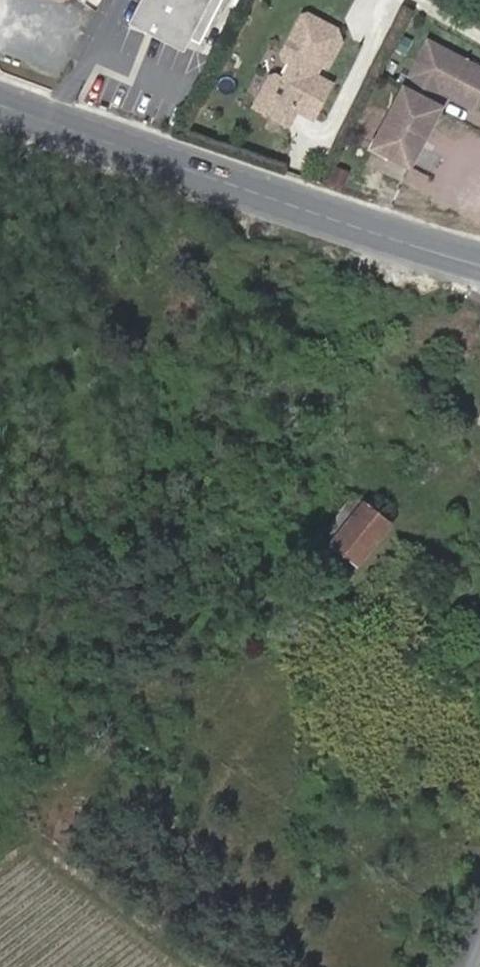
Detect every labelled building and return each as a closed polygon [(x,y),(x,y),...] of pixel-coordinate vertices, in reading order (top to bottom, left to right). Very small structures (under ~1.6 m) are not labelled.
[(140,15),(189,41),(198,46),(222,0),(148,0),(140,15)] [(244,2),(240,0),(234,0),(229,8),(239,13),(244,2)] [(189,41),(140,15),(133,27),(160,42),(182,53),(189,41)] [(298,114),(308,118),(320,95),(321,83),(312,78),(319,65),(329,69),(341,48),(338,35),(311,20),(305,19),(285,56),(287,63),(294,68),(285,84),(277,80),(273,79),(256,111),(289,129),(298,114)] [(431,109),(438,96),(447,102),(450,97),(457,101),(458,107),(474,115),(479,104),(479,75),(428,47),(410,82),(412,83),(405,96),(431,109)] [(320,95),(308,118),(314,121),(332,88),(321,83),(320,95)] [(408,173),(440,114),(431,109),(405,96),(403,95),(372,153),(408,173)] [(355,496),(323,535),(333,542),(364,503),(355,496)] [(364,503),(333,542),(360,565),(392,526),(364,503)] [(360,565),(333,542),(323,535),(309,555),(345,583),(360,565)]
